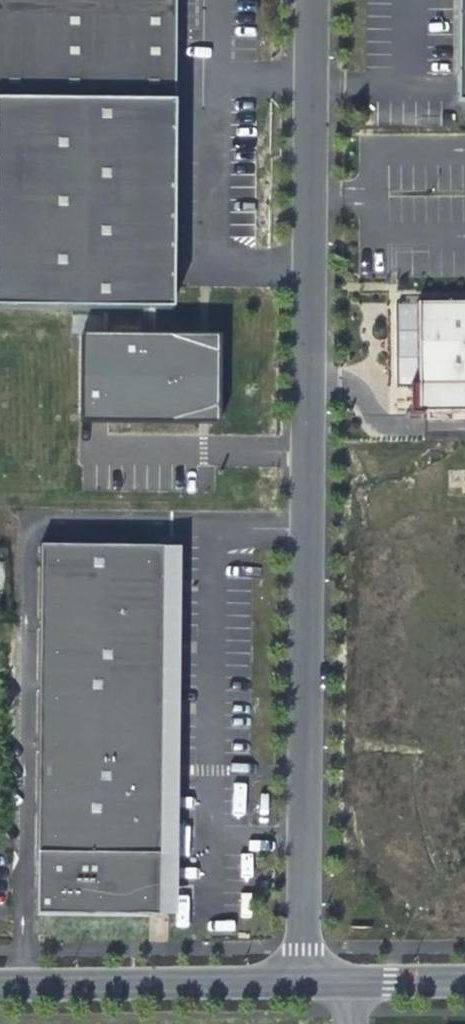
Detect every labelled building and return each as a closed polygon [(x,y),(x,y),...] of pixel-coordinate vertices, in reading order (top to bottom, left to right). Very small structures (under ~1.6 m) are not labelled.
[(143,310),(143,336),(81,336),(80,411),(200,412),(201,336),(156,336),(156,310),(170,310),(172,0),(0,0),(0,309),(143,310)] [(416,302),(416,342),(416,384),(422,384),(422,412),(464,412),(464,302),(416,302)] [(200,412),(80,411),(80,423),(218,424),(219,337),(201,336),(200,412)] [(172,556),(48,554),(47,607),(43,924),(167,926),(172,608),(172,556)]
